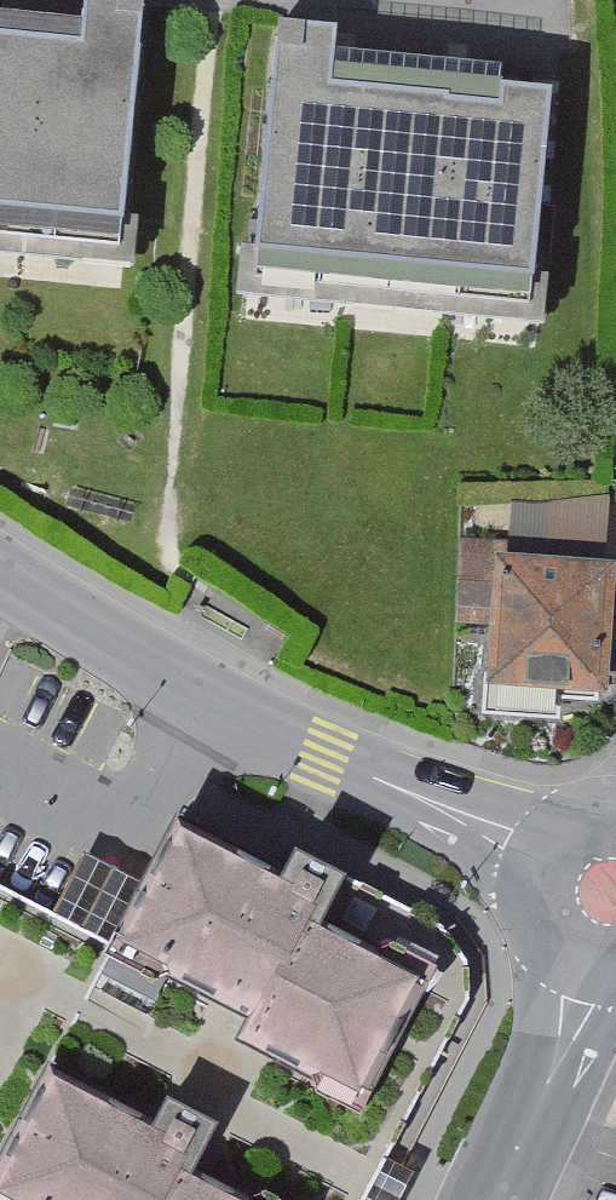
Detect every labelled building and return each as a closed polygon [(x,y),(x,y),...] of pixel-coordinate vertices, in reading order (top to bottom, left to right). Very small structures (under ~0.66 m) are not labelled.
[(144,0),(86,0),(84,14),(142,20),(144,0)] [(337,31),(279,26),(277,51),(334,56),(337,31)] [(139,50),(0,36),(0,220),(26,223),(24,242),(87,248),(89,229),(123,232),(139,50)] [(462,100),(274,81),(254,262),(288,266),(287,285),(349,291),(351,272),(442,281),(441,300),(503,306),(505,287),(533,289),(552,92),(463,84),(462,100)] [(539,505),(535,566),(602,571),(608,498),(539,505)] [(459,544),(456,601),(500,604),(493,706),(549,710),(551,683),(599,686),(602,645),(615,646),(615,613),(604,612),(607,572),(506,564),(507,547),(459,544)] [(468,999),(467,961),(442,927),(294,851),(282,875),(176,821),(112,945),(0,888),(0,1199),(364,1199),(468,999)]
